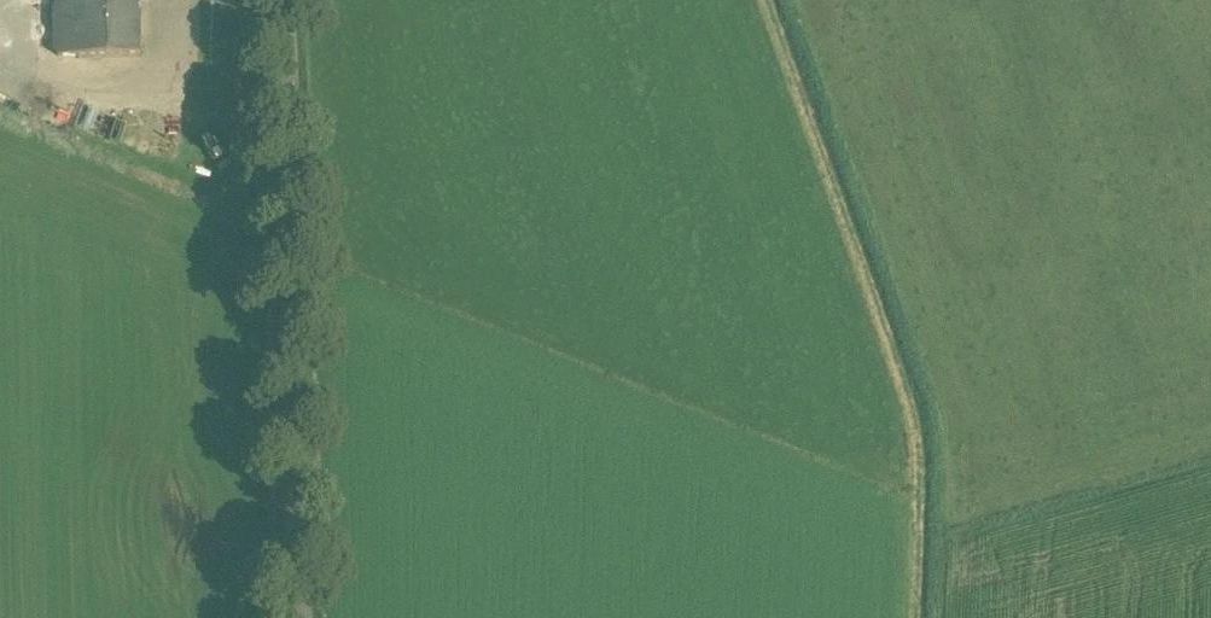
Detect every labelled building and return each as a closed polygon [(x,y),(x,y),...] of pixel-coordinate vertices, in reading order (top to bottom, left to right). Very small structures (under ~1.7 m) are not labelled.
[(140,0),(54,0),(54,57),(141,55),(140,0)]
